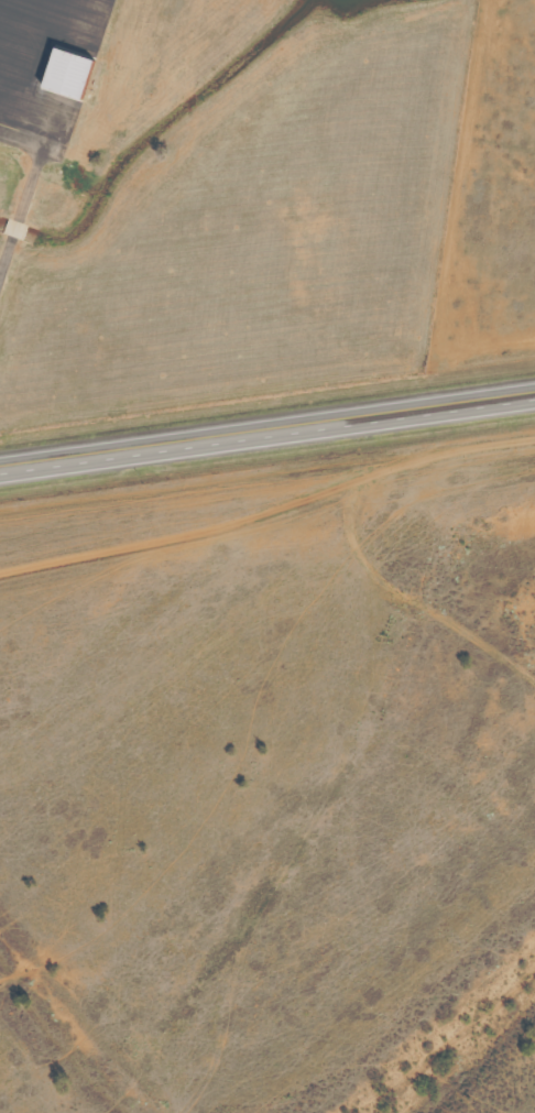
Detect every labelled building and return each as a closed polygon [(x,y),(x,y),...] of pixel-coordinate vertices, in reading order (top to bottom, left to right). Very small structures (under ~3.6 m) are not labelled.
[(41,88),(54,46),(96,62),(83,103),(41,88)]
